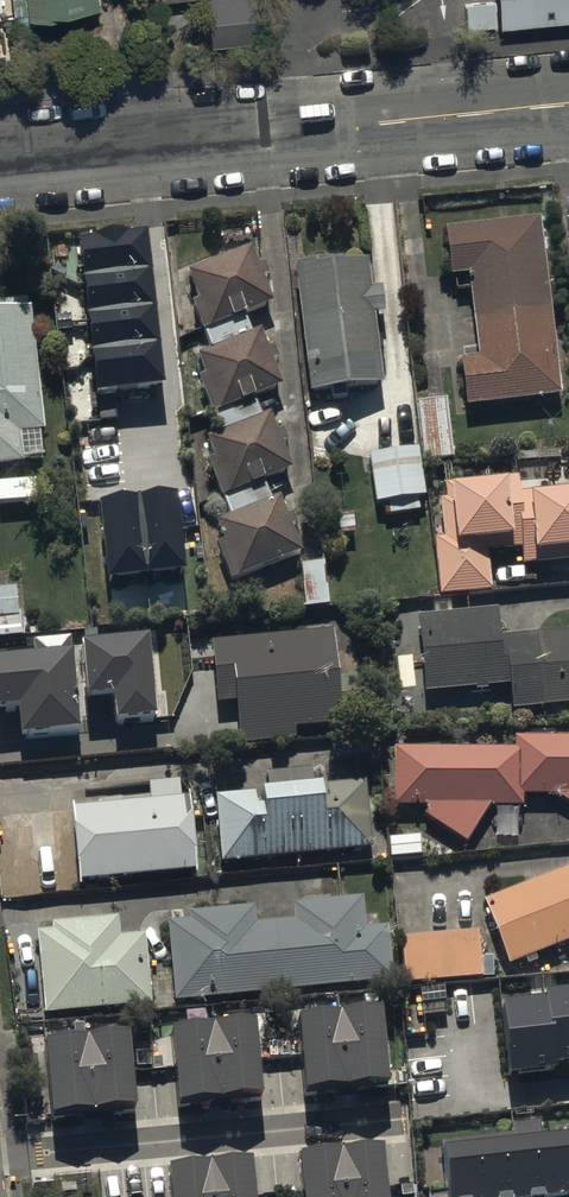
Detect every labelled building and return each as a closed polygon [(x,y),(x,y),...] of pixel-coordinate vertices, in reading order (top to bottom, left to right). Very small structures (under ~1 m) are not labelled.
[(15,14),(57,11),(56,2),(83,0),(14,0),(15,14)] [(211,38),(262,31),(258,0),(206,0),(211,38)] [(502,23),(568,16),(568,0),(500,0),(502,23)] [(562,402),(541,224),(447,235),(452,284),(469,282),(479,363),(462,365),(468,413),(562,402)] [(98,406),(166,399),(149,245),(81,252),(98,406)] [(193,309),(212,357),(198,363),(206,381),(200,383),(222,439),(208,445),(215,464),(209,467),(232,523),(218,528),(241,585),(304,560),(281,503),(273,506),(265,487),(293,476),(271,420),(264,423),(256,404),(284,393),(262,337),(254,341),(245,321),(274,309),(252,254),(189,280),(199,306),(193,309)] [(296,271),(311,401),(384,393),(368,263),(296,271)] [(25,471),(22,440),(45,438),(33,315),(0,318),(0,474),(25,471)] [(455,464),(447,406),(418,409),(425,468),(455,464)] [(420,456),(370,463),(377,510),(426,503),(420,456)] [(520,499),(518,482),(446,490),(447,504),(440,504),(444,544),(436,545),(442,602),(492,596),(488,557),(523,553),(524,570),(568,566),(568,494),(520,499)] [(109,593),(187,585),(178,508),(100,516),(109,593)] [(514,716),(568,711),(568,636),(501,643),(499,614),(419,622),(426,699),(512,691),(514,716)] [(297,736),(344,731),(334,637),(212,650),(218,710),(238,708),(242,751),(298,745),(297,736)] [(118,737),(158,733),(151,653),(84,659),(89,712),(115,710),(118,737)] [(0,674),(0,724),(20,722),(24,752),(82,746),(74,667),(0,674)] [(516,743),(516,754),(395,753),(395,812),(431,812),(425,821),(466,848),(489,813),(525,813),(525,801),(557,801),(568,809),(568,743),(516,743)] [(217,802),(223,868),(374,854),(367,788),(217,802)] [(73,816),(81,890),(198,878),(190,803),(73,816)] [(485,908),(511,972),(568,949),(568,875),(485,908)] [(295,910),(296,926),(257,929),(256,912),(191,918),(191,926),(170,928),(177,1008),(394,987),(389,934),(367,936),(364,904),(295,910)] [(146,940),(121,942),(119,923),(53,930),(54,937),(38,938),(47,1020),(153,1010),(146,940)] [(407,989),(484,983),(480,937),(403,943),(407,989)] [(547,1009),(547,1015),(504,1019),(512,1091),(558,1086),(558,1080),(568,1079),(568,1007),(547,1009)] [(384,1028),(302,1035),(308,1111),(391,1104),(384,1028)] [(258,1039),(175,1047),(184,1123),(266,1114),(258,1039)] [(132,1052),(49,1059),(56,1134),(140,1126),(132,1052)] [(439,1142),(445,1196),(504,1196),(568,1190),(568,1127),(439,1142)] [(306,1196),(388,1196),(386,1165),(303,1173),(306,1196)] [(254,1177),(171,1185),(173,1196),(256,1196),(254,1177)]
